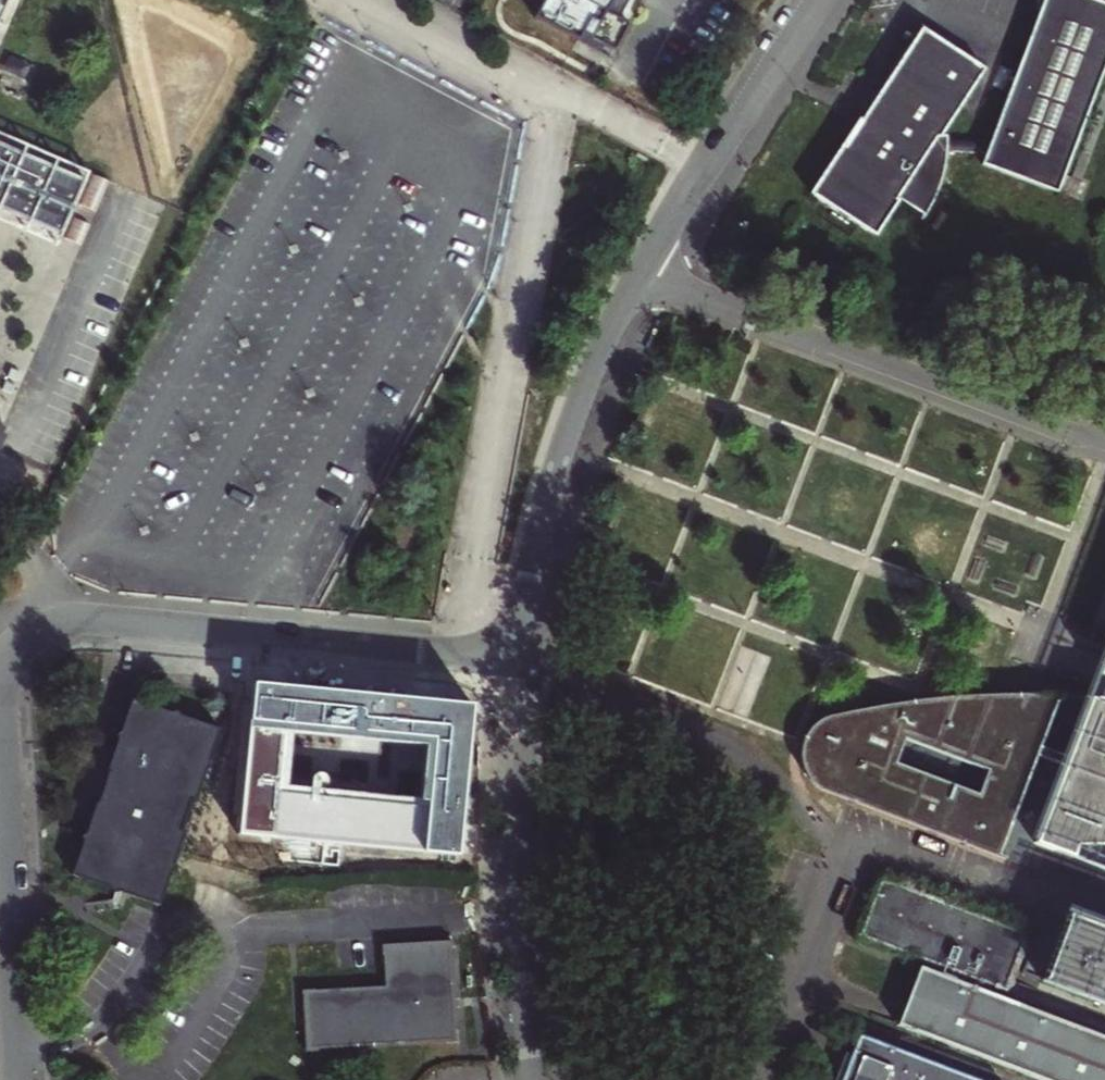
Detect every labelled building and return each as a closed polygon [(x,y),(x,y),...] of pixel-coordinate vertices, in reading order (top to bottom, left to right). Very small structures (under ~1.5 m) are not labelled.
[(23,0),(0,0),(0,54),(23,0)] [(532,19),(598,55),(602,46),(612,51),(626,25),(616,20),(620,14),(627,0),(542,0),(532,19)] [(998,148),(995,155),(993,163),(988,175),(1065,204),(1066,200),(1071,187),(1104,96),(1104,12),(1075,0),(1052,0),(1043,23),(1045,24),(1018,96),(998,148)] [(950,182),(955,158),(939,156),(943,149),(947,143),(992,77),(930,35),(881,107),(885,112),(881,118),(875,126),(868,121),(818,196),(883,240),(906,204),(931,221),(942,203),(950,182)] [(1075,189),(1087,193),(1104,144),(1104,111),(1075,189)] [(61,241),(94,166),(0,125),(0,215),(61,241)] [(986,147),(947,143),(943,149),(939,156),(955,158),(993,163),(995,155),(998,148),(986,147)] [(82,210),(93,214),(104,186),(94,182),(82,210)] [(1075,189),(1071,187),(1066,200),(1083,206),(1088,193),(1087,193),(1075,189)] [(23,360),(14,356),(10,363),(20,368),(23,360)] [(17,374),(10,370),(6,379),(13,382),(17,374)] [(1099,660),(1094,674),(1104,679),(1104,644),(1099,660)] [(460,849),(472,696),(242,677),(230,830),(460,849)] [(1061,694),(1012,693),(963,695),(914,699),(865,707),(826,716),(817,721),(809,728),(803,738),(800,753),(803,769),(809,779),(817,786),(826,791),(997,856),(1038,755),(1063,764),(1033,842),(1071,857),(1075,845),(1104,845),(1104,699),(1061,694)] [(220,729),(132,698),(107,772),(109,773),(99,801),(98,800),(73,874),(160,905),(220,729)] [(1075,845),(1071,857),(1104,869),(1104,845),(1075,845)] [(1022,987),(1040,942),(902,895),(885,939),(935,957),(916,1005),(907,1027),(1045,1079),(1104,1079),(1104,1019),(1022,987)] [(1068,914),(1057,944),(1043,981),(1104,1004),(1104,928),(1068,914)] [(384,989),(300,992),(301,999),(303,999),(304,1020),(305,1049),(303,1049),(303,1055),(316,1055),(316,1053),(443,1047),(444,1049),(457,1049),(456,1036),(453,1037),(450,957),(453,957),(452,945),(382,948),(384,989)] [(859,1036),(842,1079),(976,1079),(859,1036)]
